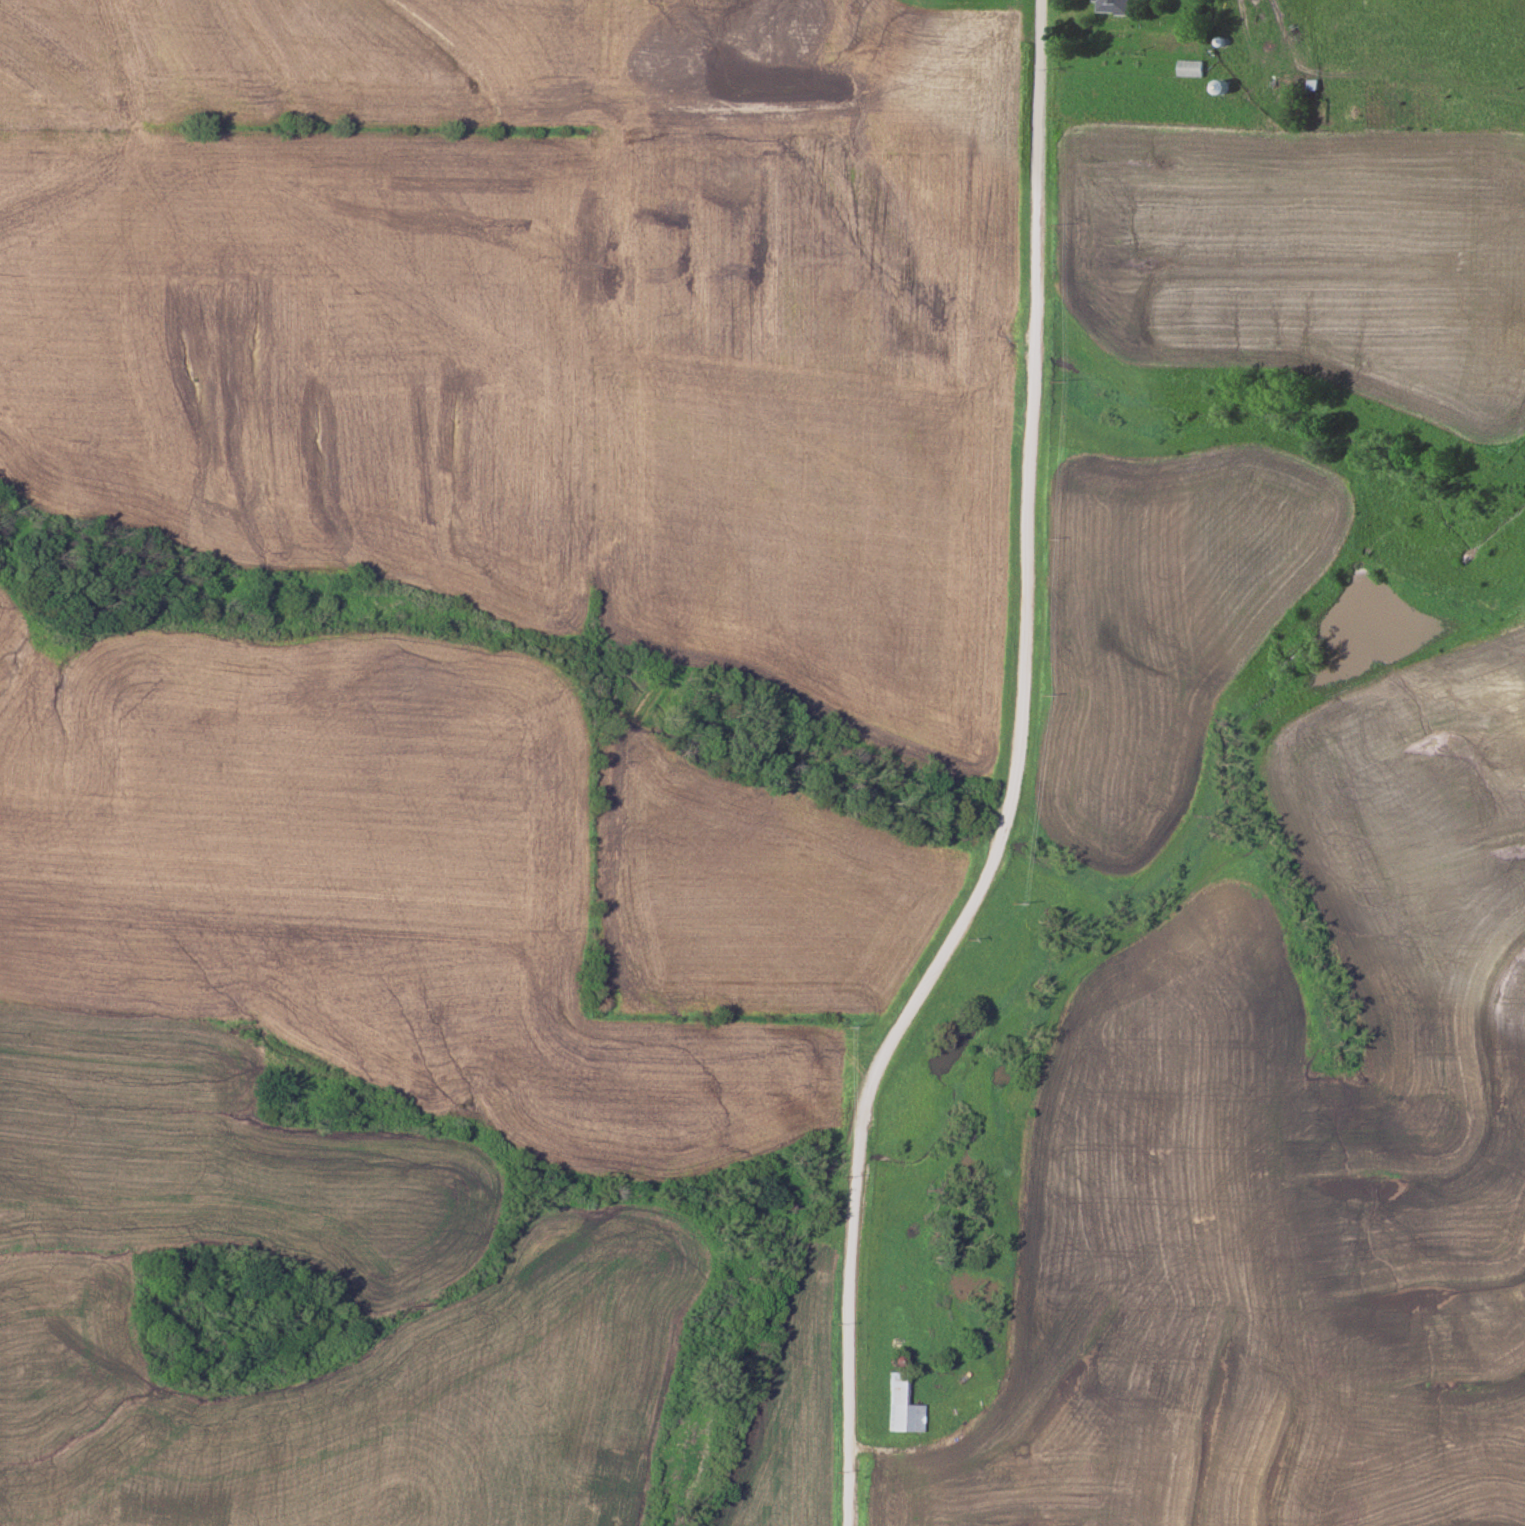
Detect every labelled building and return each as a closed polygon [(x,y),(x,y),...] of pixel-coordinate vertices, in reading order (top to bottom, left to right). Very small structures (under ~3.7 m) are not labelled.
[(1128,0),(1094,0),(1094,14),(1128,14),(1128,0)] [(1201,61),(1176,61),(1176,76),(1201,76),(1201,61)] [(886,1432),(920,1432),(921,1404),(903,1404),(904,1371),(886,1371),(886,1432)]
